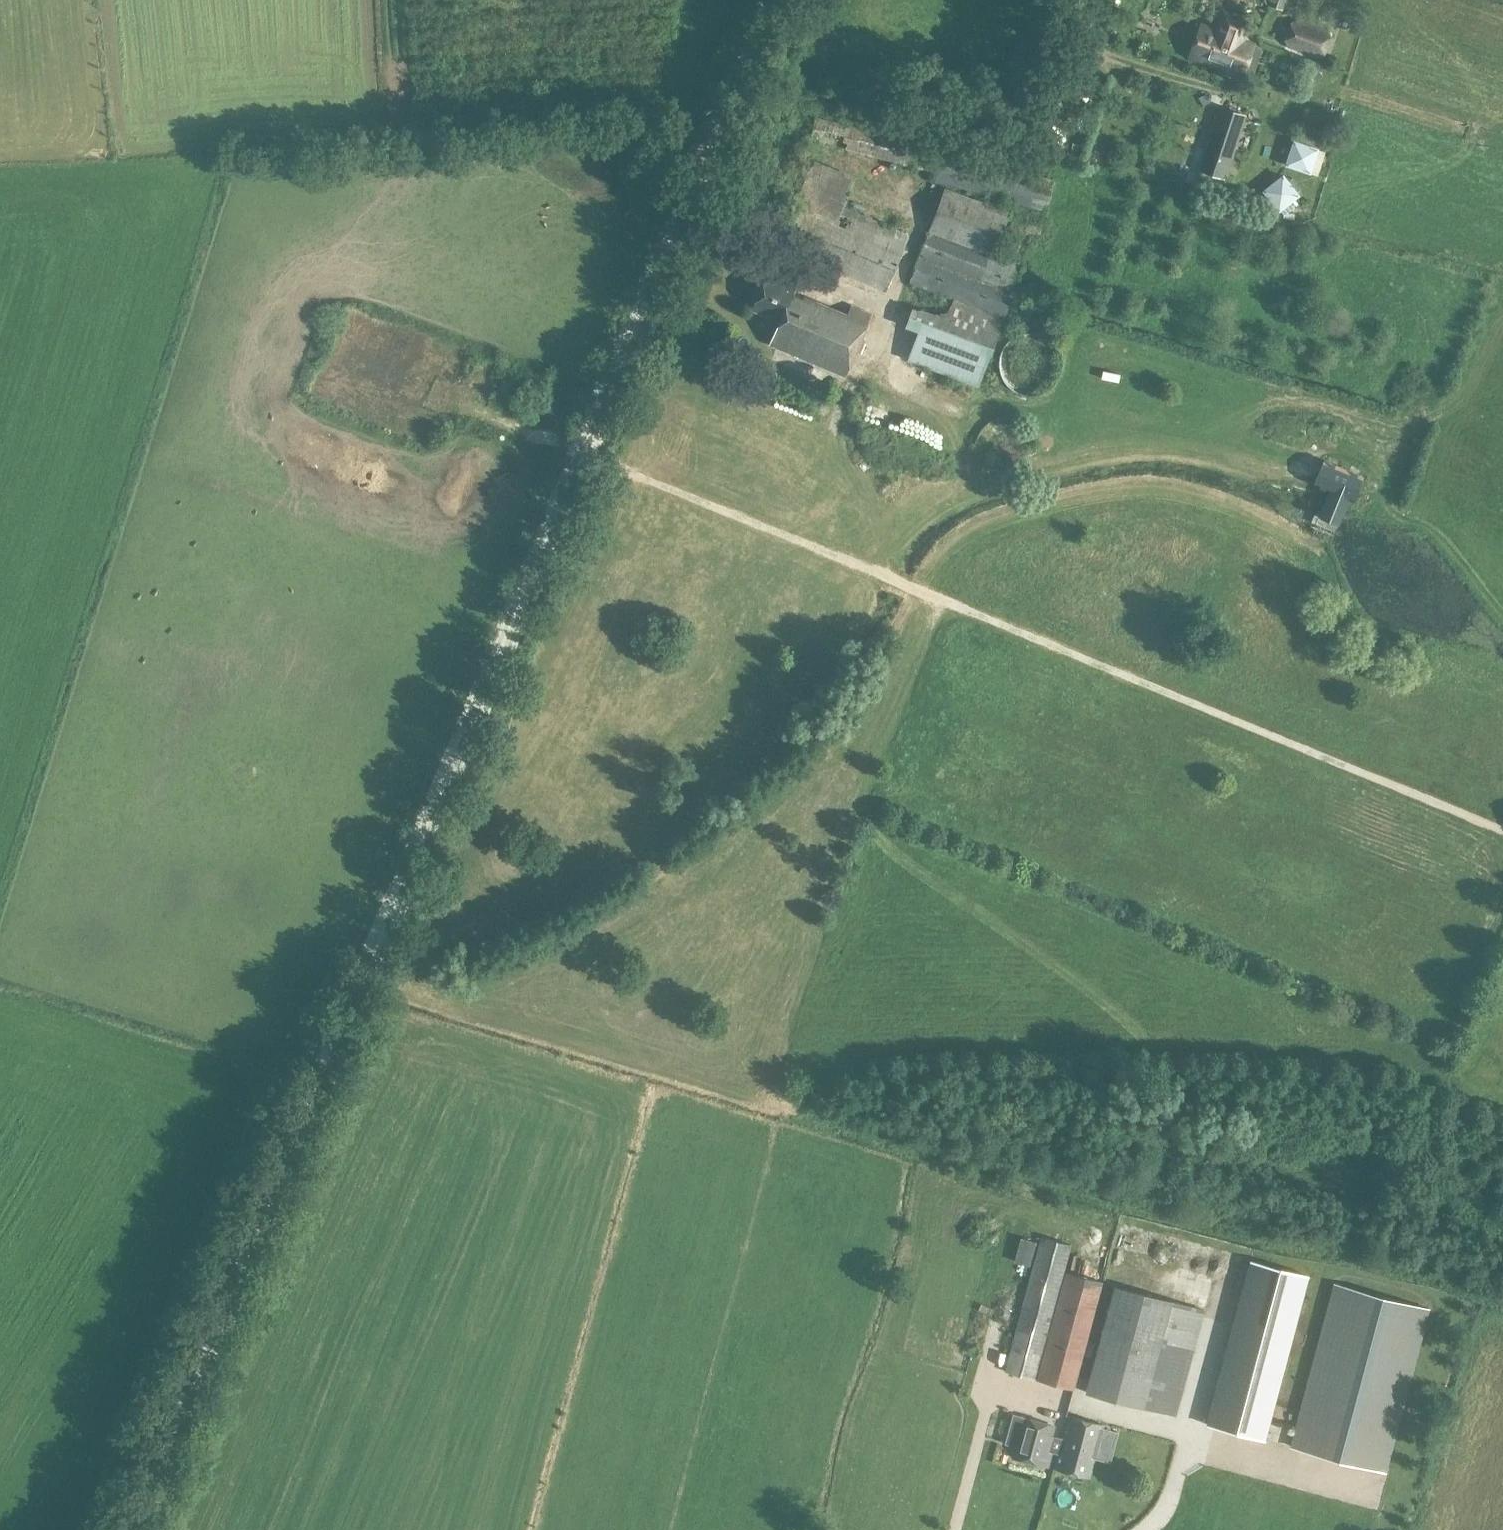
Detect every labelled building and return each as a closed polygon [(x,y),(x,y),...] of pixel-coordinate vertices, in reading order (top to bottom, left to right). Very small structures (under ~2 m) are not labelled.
[(1270,5),(1282,10),(1286,0),(1271,0),(1270,5)] [(1285,39),(1288,47),(1317,57),(1327,54),(1332,39),(1328,31),(1299,21),(1291,23),(1285,39)] [(1220,22),(1218,28),(1217,29),(1200,23),(1189,54),(1245,74),(1257,42),(1228,33),(1230,25),(1220,22)] [(1220,105),(1199,168),(1226,178),(1248,114),(1220,105)] [(934,171),(939,147),(816,115),(810,138),(934,171)] [(1293,139),(1284,165),(1310,174),(1310,173),(1318,149),(1319,148),(1317,148),(1294,140),(1293,139)] [(1054,179),(940,151),(932,183),(1047,211),(1054,179)] [(1282,173),(1261,190),(1265,195),(1277,211),(1278,212),(1300,195),(1297,191),(1288,180),(1282,173)] [(929,230),(994,254),(1010,212),(945,188),(929,230)] [(838,218),(795,201),(778,244),(885,290),(909,232),(843,205),(838,218)] [(994,254),(929,230),(909,283),(951,299),(1004,319),(1024,266),(994,254)] [(845,373),(871,312),(851,303),(847,312),(793,290),(795,285),(766,273),(752,307),(779,318),(769,341),(845,373)] [(1004,319),(951,299),(944,318),(912,306),(905,325),(990,357),(1004,319)] [(1345,494),(1356,470),(1319,454),(1308,478),(1323,484),(1313,508),(1331,516),(1342,493),(1345,494)] [(1040,1237),(1005,1371),(1035,1379),(1064,1272),(1071,1245),(1040,1237)] [(1021,1237),(1015,1260),(1030,1265),(1036,1241),(1021,1237)] [(1310,1277),(1249,1261),(1206,1424),(1266,1439),(1310,1277)] [(1131,1270),(1129,1279),(1152,1285),(1154,1276),(1131,1270)] [(1064,1272),(1035,1379),(1073,1389),(1102,1282),(1064,1272)] [(1429,1307),(1337,1283),(1294,1445),(1386,1469),(1429,1307)] [(1162,1340),(1194,1349),(1204,1311),(1114,1286),(1085,1392),(1143,1408),(1162,1340)] [(1175,1416),(1194,1349),(1162,1340),(1143,1408),(1175,1416)] [(1013,1413),(1005,1442),(1015,1445),(1012,1457),(1022,1460),(1024,1464),(1032,1466),(1036,1463),(1047,1466),(1051,1451),(1059,1453),(1063,1437),(1054,1435),(1057,1427),(1057,1425),(1055,1424),(1013,1413)] [(1063,1437),(1059,1453),(1056,1465),(1091,1474),(1104,1424),(1069,1415),(1063,1437)]
